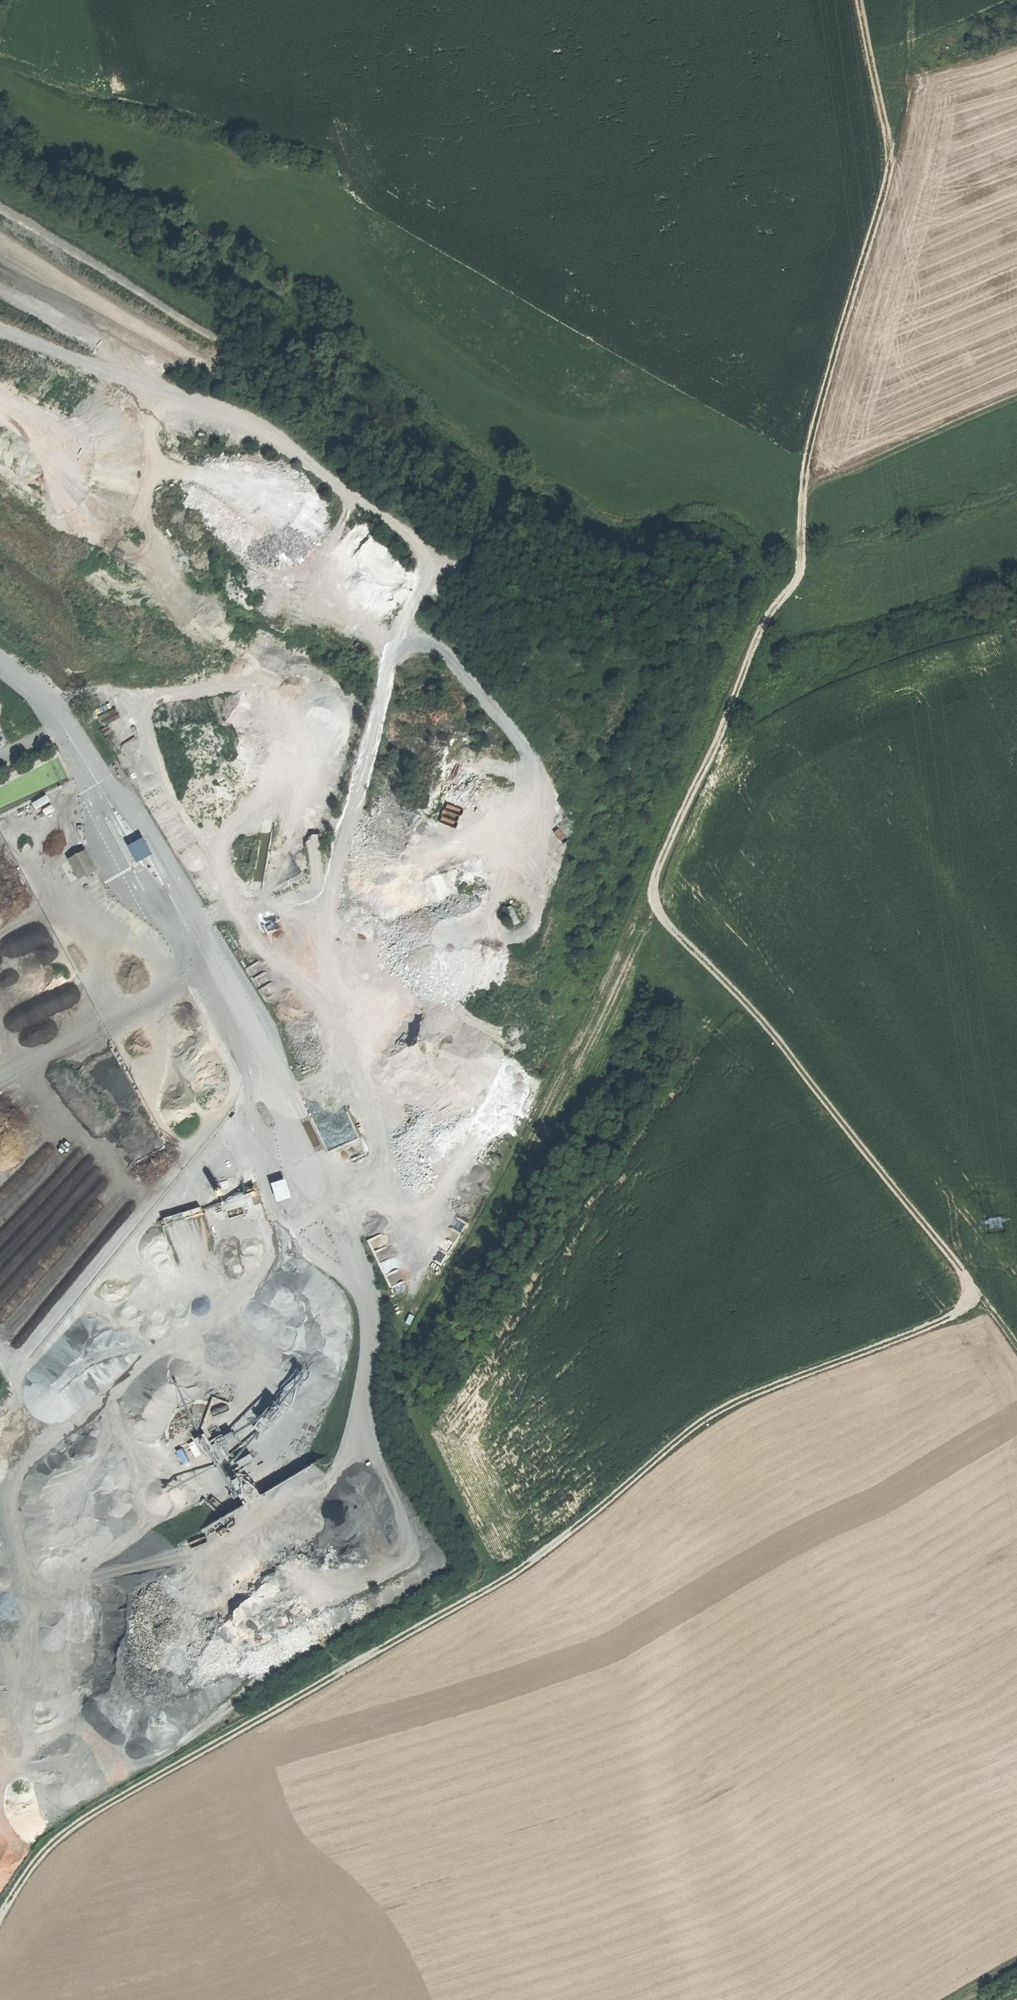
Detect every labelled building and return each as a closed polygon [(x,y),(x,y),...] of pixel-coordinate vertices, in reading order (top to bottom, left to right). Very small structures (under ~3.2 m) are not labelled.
[(144,837),(127,845),(135,861),(152,853),(144,837)] [(71,862),(81,879),(95,871),(86,854),(71,862)] [(285,1178),(270,1182),(276,1202),(290,1197),(285,1178)] [(273,1401),(253,1426),(262,1433),(283,1409),(273,1401)] [(207,1443),(242,1504),(258,1495),(222,1434),(207,1443)]
